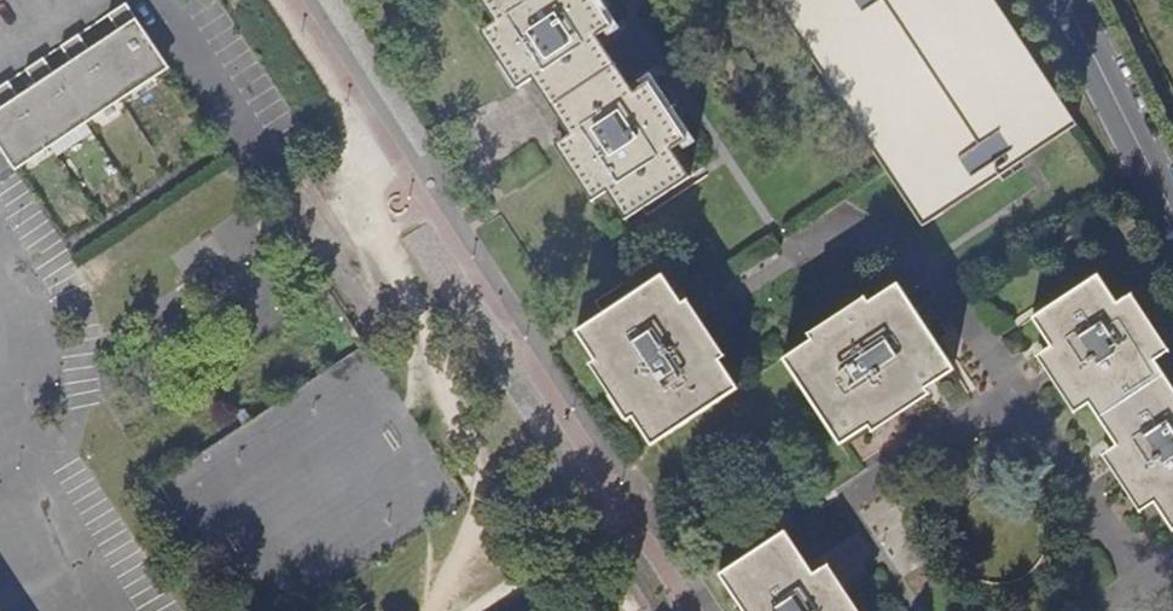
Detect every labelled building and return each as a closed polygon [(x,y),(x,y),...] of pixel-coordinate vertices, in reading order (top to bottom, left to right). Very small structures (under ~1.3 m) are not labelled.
[(551,149),(586,202),(600,192),(620,221),(685,177),(666,150),(682,140),(647,83),(628,93),(591,37),(608,26),(591,0),(474,0),(489,22),(473,33),(513,88),(526,79),(563,135),(557,139),(555,141),(551,149)] [(923,229),(1077,126),(993,0),(773,0),(772,1),(878,160),(923,229)] [(10,169),(117,98),(163,66),(122,4),(104,16),(114,31),(85,50),(75,36),(57,48),(67,62),(50,74),(40,59),(22,71),(32,86),(15,97),(5,82),(0,86),(0,154),(10,169)] [(664,276),(603,315),(576,333),(652,446),(738,389),(664,276)] [(1172,527),(1172,389),(1154,361),(1162,355),(1126,299),(1117,304),(1098,277),(1033,318),(1052,348),(1044,354),(1081,410),(1091,404),(1119,447),(1110,454),(1147,508),(1157,502),(1172,527)] [(780,361),(839,445),(954,370),(897,284),(780,361)] [(720,574),(745,610),(851,610),(824,570),(815,575),(787,532),(736,564),(721,573),(720,574)]
